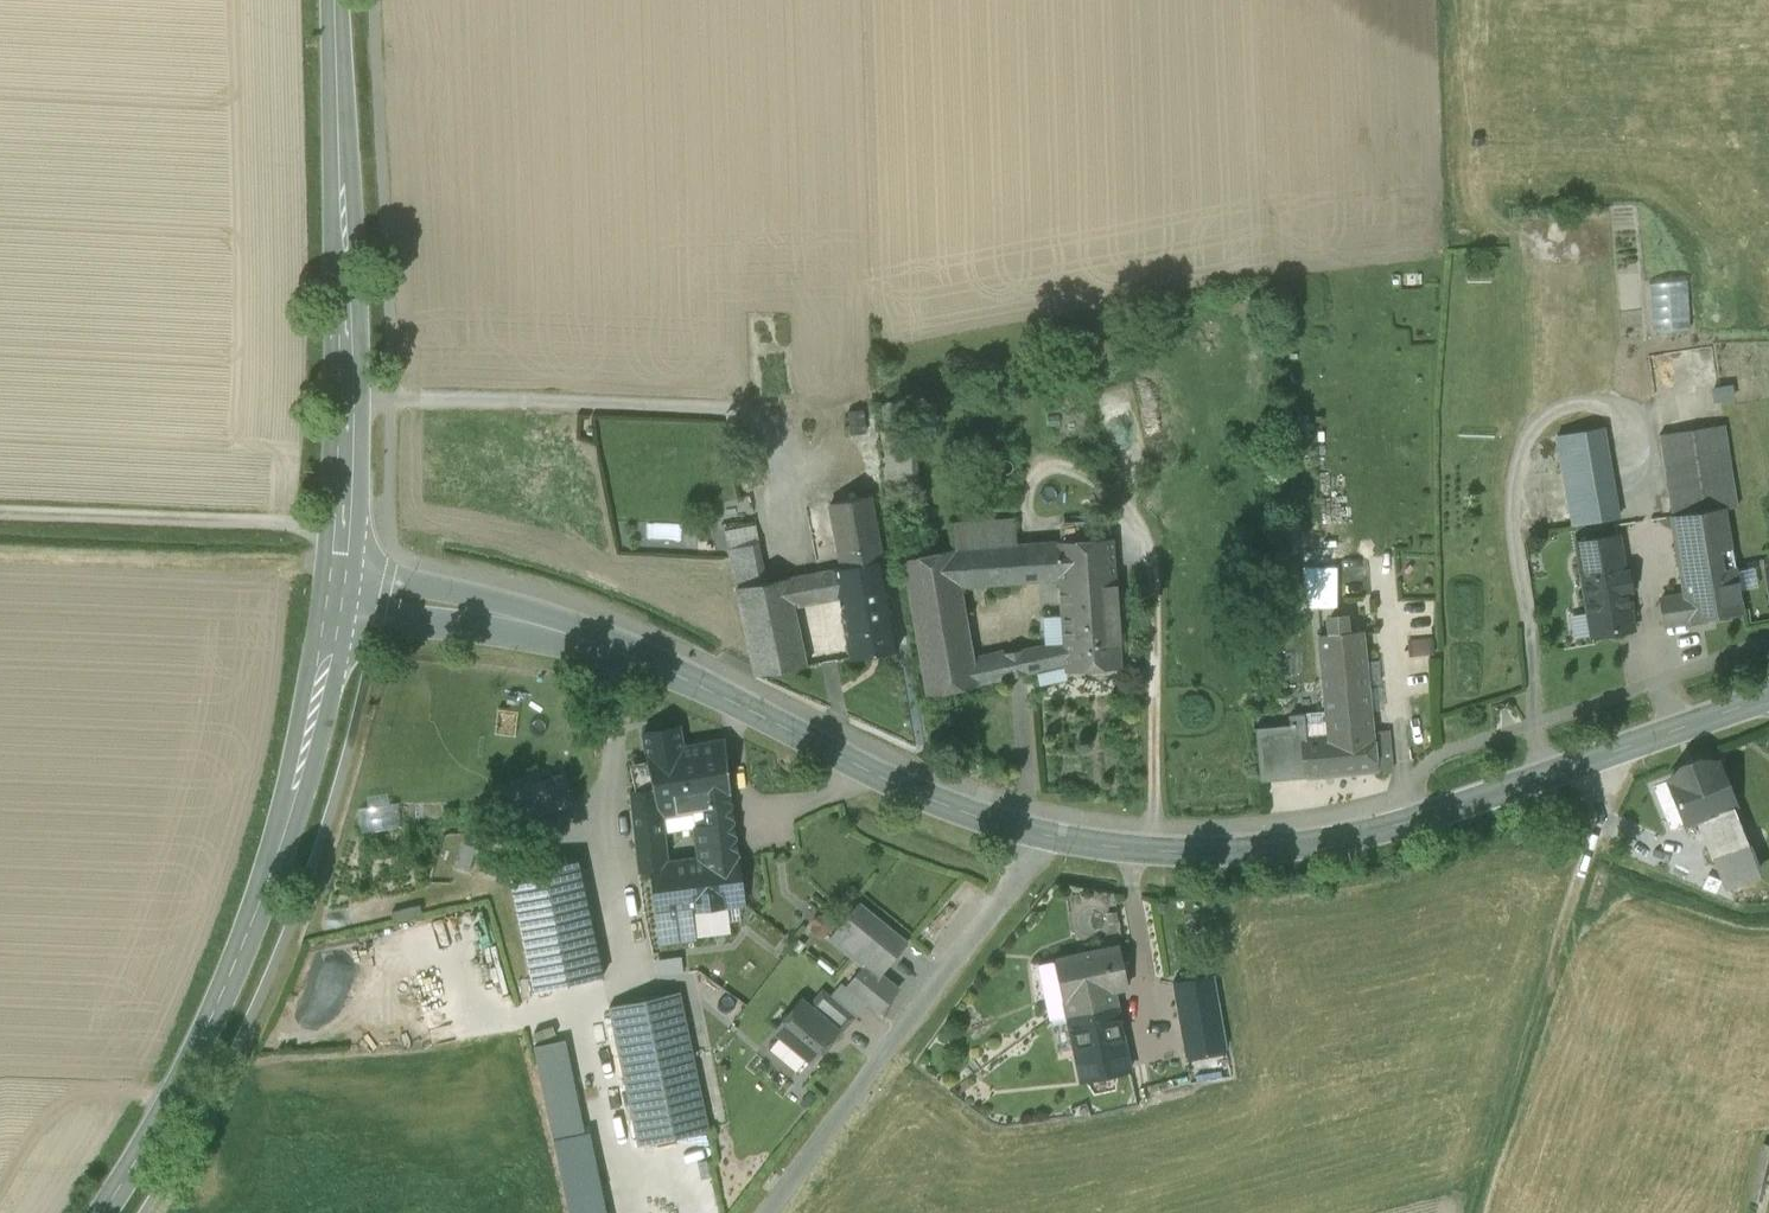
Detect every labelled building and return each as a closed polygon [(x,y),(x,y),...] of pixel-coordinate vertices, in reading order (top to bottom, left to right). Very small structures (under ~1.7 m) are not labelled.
[(1650,285),(1653,330),(1688,328),(1685,283),(1650,285)] [(904,429),(884,430),(882,399),(877,400),(883,498),(916,496),(910,398),(901,398),(904,429)] [(861,409),(848,410),(850,433),(863,432),(861,409)] [(1721,424),(1657,436),(1672,515),(1723,506),(1724,509),(1736,507),(1721,424)] [(1604,426),(1553,434),(1566,523),(1618,515),(1604,426)] [(841,566),(816,571),(821,598),(838,595),(841,609),(888,601),(869,496),(830,503),(841,566)] [(1679,555),(1730,546),(1724,509),(1723,506),(1672,515),(1679,555)] [(1015,518),(949,522),(951,548),(954,548),(1017,544),(1015,518)] [(725,532),(728,547),(758,541),(755,526),(725,532)] [(1581,569),(1622,562),(1617,534),(1577,541),(1581,569)] [(1111,538),(1036,543),(1039,580),(1058,578),(1060,606),(1082,605),(1084,625),(1117,623),(1111,538)] [(758,541),(728,547),(736,587),(766,581),(758,541)] [(1017,544),(1020,581),(1039,580),(1036,543),(1017,544)] [(1017,544),(954,548),(961,585),(1020,581),(1017,544)] [(1730,546),(1679,555),(1682,575),(1734,566),(1730,546)] [(951,548),(902,557),(926,694),(977,684),(973,658),(961,585),(954,548),(951,548)] [(1622,562),(1581,569),(1588,613),(1591,636),(1633,629),(1622,562)] [(1734,566),(1682,575),(1686,596),(1691,620),(1742,611),(1738,591),(1735,572),(1734,566)] [(1335,608),(1335,567),(1303,568),(1302,608),(1335,608)] [(1753,569),(1735,572),(1738,591),(1757,587),(1753,569)] [(801,574),(807,602),(821,598),(816,571),(801,574)] [(801,574),(787,577),(793,605),(807,602),(801,574)] [(766,581),(736,587),(754,675),(805,665),(793,605),(787,577),(766,581)] [(1686,596),(1662,599),(1666,624),(1691,620),(1686,596)] [(888,601),(841,609),(850,657),(897,649),(888,601)] [(1117,623),(1084,625),(1082,605),(1060,606),(1063,640),(1064,663),(1065,671),(1120,667),(1117,623)] [(1572,638),(1591,636),(1588,613),(1569,616),(1572,638)] [(1330,634),(1345,632),(1344,617),(1328,618),(1330,634)] [(1345,632),(1330,634),(1318,635),(1326,712),(1326,714),(1332,713),(1368,710),(1364,664),(1361,631),(1345,632)] [(1431,639),(1407,641),(1408,656),(1433,654),(1431,639)] [(1063,640),(1021,649),(1025,672),(1064,663),(1063,640)] [(1003,652),(1009,678),(1025,672),(1021,649),(1003,652)] [(1003,652),(973,658),(977,684),(1009,678),(1003,652)] [(1378,663),(1364,664),(1368,710),(1382,709),(1378,663)] [(1305,737),(1303,714),(1289,715),(1289,725),(1254,728),(1259,782),(1306,778),(1306,777),(1391,769),(1388,731),(1371,732),(1368,710),(1332,713),(1334,735),(1305,737)] [(1334,735),(1332,713),(1326,714),(1326,712),(1303,714),(1305,737),(1334,735)] [(706,824),(733,821),(724,739),(681,747),(678,727),(643,733),(654,789),(630,792),(632,813),(660,810),(660,815),(704,808),(706,824)] [(1717,763),(1671,782),(1687,823),(1697,819),(1733,804),(1717,763)] [(563,774),(498,796),(517,850),(540,842),(531,816),(573,802),(563,774)] [(398,802),(357,808),(360,832),(401,826),(398,802)] [(1733,804),(1697,819),(1714,861),(1725,857),(1734,880),(1760,870),(1733,804)] [(660,810),(632,813),(638,870),(666,866),(666,864),(660,815),(660,810)] [(733,821),(706,824),(695,826),(699,860),(666,864),(666,866),(638,870),(638,872),(651,870),(661,942),(693,938),(693,936),(690,910),(725,905),(742,903),(736,856),(737,855),(733,821)] [(476,847),(463,843),(456,868),(468,871),(476,847)] [(578,860),(508,875),(533,991),(602,976),(578,860)] [(858,902),(828,939),(829,940),(830,940),(862,967),(877,979),(878,978),(907,942),(858,902)] [(690,910),(693,936),(728,931),(725,905),(690,910)] [(821,917),(818,915),(812,922),(815,925),(811,929),(821,938),(835,921),(825,913),(821,917)] [(1118,947),(1054,961),(1054,962),(1038,965),(1040,976),(1050,1020),(1067,1017),(1064,1000),(1112,990),(1127,987),(1118,947)] [(683,957),(657,958),(658,973),(684,972),(683,957)] [(877,979),(862,967),(846,986),(866,1003),(879,1013),(896,993),(878,978),(877,979)] [(1212,977),(1172,985),(1185,1056),(1225,1049),(1212,977)] [(866,1003),(846,986),(843,983),(830,998),(854,1017),(866,1003)] [(1112,990),(1064,1000),(1067,1017),(1068,1016),(1115,1007),(1116,1006),(1112,990)] [(679,991),(609,1006),(638,1145),(708,1130),(679,991)] [(813,1011),(826,994),(822,991),(808,1007),(813,1011)] [(826,994),(813,1011),(837,1030),(836,1032),(839,1035),(854,1017),(830,998),(826,994)] [(808,1007),(800,1000),(774,1031),(780,1035),(807,1058),(810,1061),(836,1032),(837,1030),(813,1011),(808,1007)] [(1115,1007),(1068,1016),(1075,1050),(1082,1079),(1128,1069),(1115,1007)] [(1057,1054),(1075,1050),(1068,1016),(1067,1017),(1050,1020),(1057,1054)] [(796,1072),(807,1058),(780,1035),(768,1049),(796,1072)] [(565,1039),(534,1046),(553,1139),(585,1132),(565,1039)] [(553,1139),(569,1212),(607,1212),(590,1131),(585,1132),(553,1139)] [(1768,1174),(1768,1143),(1763,1142),(1757,1176),(1768,1178),(1768,1174)]
